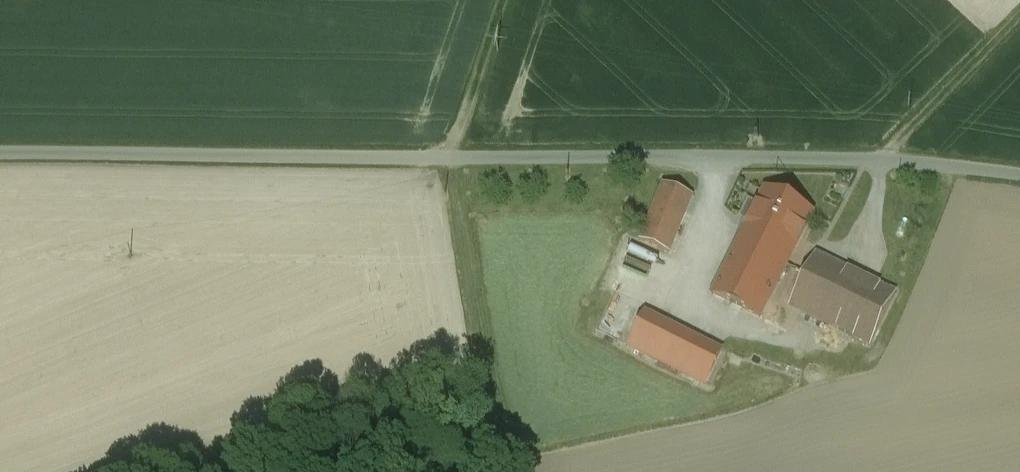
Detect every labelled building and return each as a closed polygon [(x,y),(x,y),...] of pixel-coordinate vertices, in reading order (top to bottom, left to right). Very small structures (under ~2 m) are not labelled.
[(692,197),(664,185),(641,242),(669,253),(692,197)] [(765,190),(713,294),(760,318),(812,213),(765,190)] [(896,293),(815,254),(810,265),(826,273),(806,314),(870,345),(896,293)] [(626,339),(637,307),(612,298),(601,331),(626,339)] [(721,352),(645,314),(629,346),(705,384),(721,352)]
